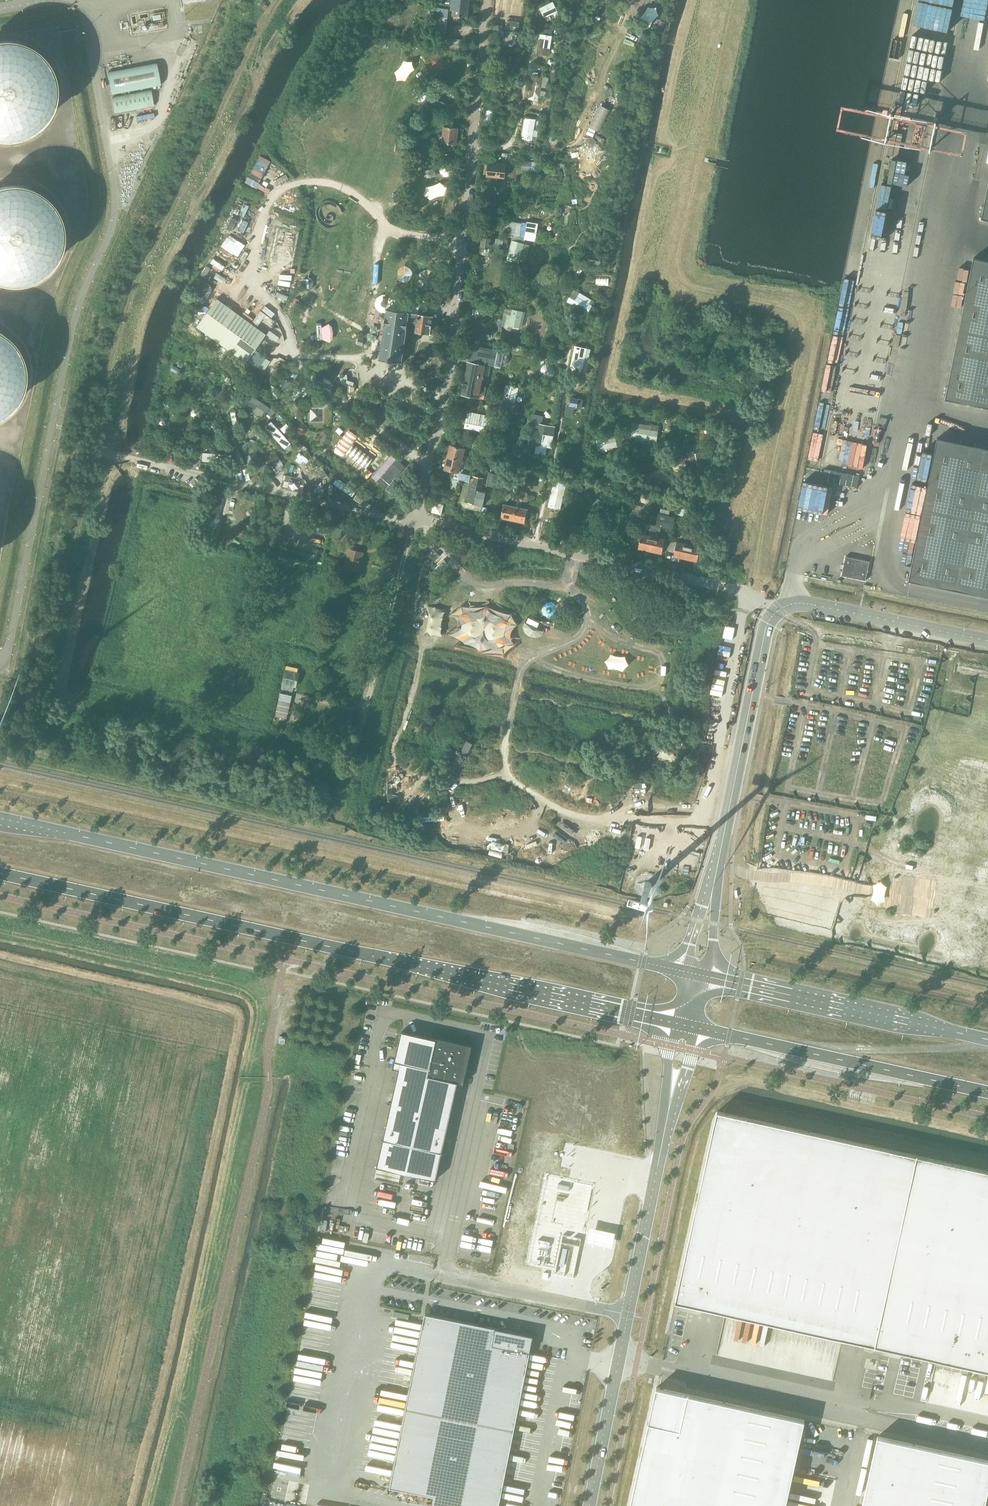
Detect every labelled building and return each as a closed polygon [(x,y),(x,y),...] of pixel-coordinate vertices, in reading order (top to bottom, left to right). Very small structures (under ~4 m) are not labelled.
[(448,15),(452,16),(454,4),(454,0),(432,0),(432,1),(436,2),(430,36),(437,37),(435,47),(458,51),(461,39),(446,37),(448,15)] [(544,6),(539,9),(546,22),(554,19),(553,15),(557,13),(553,2),(550,4),(549,0),(543,3),(544,6)] [(467,17),(469,5),(454,4),(452,16),(467,17)] [(551,37),(540,35),(536,56),(547,58),(551,37)] [(1,41),(0,41),(0,136),(13,138),(29,134),(47,121),(56,107),(59,90),(56,72),(48,58),(35,47),(19,41),(1,41)] [(152,87),(161,86),(158,63),(108,70),(114,112),(154,106),(152,87)] [(542,77),(531,76),(527,99),(538,101),(542,77)] [(536,119),(524,118),(521,139),(532,141),(536,119)] [(455,145),(457,128),(444,127),(443,135),(440,135),(439,143),(455,145)] [(589,137),(585,140),(584,145),(587,149),(590,149),(594,146),(594,141),(593,138),(589,137)] [(530,162),(530,171),(539,172),(540,162),(530,162)] [(489,164),(487,176),(505,177),(506,166),(489,164)] [(7,187),(0,189),(0,282),(16,285),(33,282),(45,275),(57,263),(64,247),(64,224),(57,208),(45,196),(29,188),(7,187)] [(526,237),(528,225),(511,222),(509,234),(526,237)] [(299,234),(278,227),(267,260),(288,267),(299,234)] [(228,233),(221,246),(238,255),(245,243),(228,233)] [(494,249),(495,239),(495,238),(481,237),(480,247),(494,249)] [(508,247),(509,245),(507,245),(507,243),(503,243),(503,239),(495,239),(494,249),(500,250),(499,254),(504,255),(505,250),(506,250),(506,247),(508,247)] [(519,259),(524,244),(512,241),(508,256),(519,259)] [(603,257),(589,254),(587,263),(601,266),(603,257)] [(985,262),(986,260),(985,260),(985,262),(976,260),(976,259),(975,259),(975,258),(973,257),(973,259),(975,259),(973,269),(971,269),(971,270),(973,270),(971,281),(969,281),(968,282),(970,282),(968,293),(966,293),(968,294),(966,305),(964,304),(964,305),(966,306),(963,316),(962,316),(961,317),(963,317),(961,328),(959,328),(959,329),(961,329),(959,340),(957,340),(959,341),(956,352),(954,351),(954,352),(956,353),(954,364),(952,363),(952,364),(954,364),(952,375),(950,375),(949,376),(951,376),(949,387),(947,387),(947,388),(949,388),(947,398),(945,397),(945,399),(947,399),(947,398),(948,399),(948,398),(957,399),(956,401),(957,402),(958,400),(969,402),(968,404),(969,404),(969,402),(982,405),(982,407),(983,407),(983,405),(987,406),(987,262),(985,262)] [(210,262),(207,274),(217,277),(220,265),(210,262)] [(574,287),(567,299),(588,312),(593,304),(589,301),(591,298),(574,287)] [(205,314),(196,327),(212,338),(244,362),(254,349),(264,335),(216,299),(205,314)] [(405,337),(407,329),(407,330),(407,329),(407,328),(407,323),(409,312),(409,311),(408,311),(408,312),(388,309),(388,308),(387,308),(387,309),(386,309),(386,310),(387,310),(385,317),(384,319),(385,319),(385,323),(384,325),(383,326),(384,326),(383,334),(382,333),(382,334),(383,334),(382,342),(381,342),(382,343),(381,350),(380,350),(380,351),(381,351),(380,358),(379,358),(379,359),(380,359),(379,360),(380,360),(380,359),(388,360),(388,361),(387,361),(388,361),(388,362),(388,361),(393,362),(393,363),(393,362),(394,362),(393,361),(401,362),(401,363),(402,363),(402,362),(403,362),(403,361),(402,361),(403,354),(404,354),(404,353),(403,353),(404,346),(405,346),(405,345),(404,345),(405,338),(406,338),(406,337),(405,337)] [(520,328),(524,313),(510,310),(507,324),(511,324),(510,326),(520,328)] [(430,334),(433,316),(431,315),(426,314),(426,315),(410,312),(409,312),(407,323),(416,324),(415,332),(430,334)] [(4,415),(16,402),(22,387),(23,369),(18,353),(7,340),(0,335),(0,417),(4,415)] [(495,366),(498,351),(471,345),(468,361),(495,366)] [(587,349),(574,346),(569,367),(582,370),(587,349)] [(498,351),(495,366),(501,367),(503,367),(506,366),(507,365),(508,363),(509,361),(509,359),(508,356),(507,355),(505,354),(504,354),(504,352),(498,351)] [(482,381),(485,365),(466,361),(465,365),(467,366),(465,378),(482,381)] [(484,398),(486,386),(481,385),(482,381),(465,378),(463,386),(461,385),(460,390),(463,390),(462,394),(484,398)] [(501,407),(514,410),(520,385),(507,382),(501,407)] [(254,396),(248,404),(264,414),(269,405),(254,396)] [(581,408),(582,398),(570,396),(569,405),(566,405),(565,413),(573,414),(574,407),(581,408)] [(311,408),(310,421),(323,422),(323,409),(311,408)] [(467,411),(466,428),(488,430),(489,413),(467,411)] [(556,425),(541,421),(541,414),(533,413),(530,441),(536,442),(532,459),(545,462),(547,449),(551,449),(556,425)] [(161,416),(160,416),(160,417),(159,417),(159,418),(158,419),(158,420),(158,421),(158,422),(158,423),(159,423),(159,424),(159,425),(160,425),(161,426),(162,427),(163,427),(164,427),(165,427),(166,427),(167,426),(168,426),(169,425),(169,424),(170,424),(170,423),(170,422),(170,421),(170,420),(170,419),(169,418),(169,417),(168,417),(167,416),(165,415),(164,415),(163,415),(162,416),(161,416)] [(271,420),(265,426),(285,447),(291,441),(271,420)] [(656,441),(659,425),(632,420),(629,436),(656,441)] [(859,426),(857,426),(856,432),(853,432),(854,423),(846,423),(845,436),(853,436),(853,435),(859,436),(859,426)] [(617,446),(615,436),(596,440),(598,450),(617,446)] [(837,460),(838,446),(834,445),(834,440),(837,440),(837,438),(829,437),(828,459),(837,460)] [(984,449),(985,447),(984,447),(983,449),(974,447),(975,445),(974,445),(973,447),(961,445),(961,443),(960,442),(960,444),(949,442),(949,440),(948,442),(939,440),(940,439),(939,439),(939,438),(937,438),(937,439),(939,440),(937,450),(935,449),(935,450),(936,451),(934,461),(932,461),(932,462),(934,462),(932,473),(930,473),(930,474),(932,474),(930,485),(928,485),(927,486),(929,486),(927,497),(925,496),(925,497),(927,498),(925,509),(923,508),(923,509),(925,510),(922,520),(920,520),(920,521),(922,521),(920,532),(918,532),(918,533),(920,533),(918,544),(916,543),(916,544),(918,545),(915,556),(913,555),(913,556),(915,557),(913,567),(911,567),(908,580),(987,596),(987,450),(984,449)] [(841,463),(863,467),(867,443),(845,439),(841,463)] [(463,456),(464,449),(450,445),(447,457),(465,461),(467,457),(463,456)] [(245,457),(248,462),(258,458),(256,452),(245,457)] [(388,489),(409,468),(397,457),(386,469),(382,466),(373,475),(388,489)] [(464,466),(465,461),(447,457),(444,469),(459,472),(460,465),(464,466)] [(860,473),(830,470),(828,482),(859,485),(860,473)] [(469,481),(470,478),(471,475),(460,472),(459,479),(469,481)] [(494,486),(497,473),(488,472),(485,485),(494,486)] [(480,491),(482,484),(483,478),(473,476),(473,479),(470,478),(469,481),(465,502),(475,504),(474,506),(477,506),(477,504),(483,505),(485,492),(480,491)] [(566,484),(553,481),(547,507),(559,510),(566,484)] [(203,534),(215,536),(223,497),(211,494),(203,534)] [(513,520),(516,506),(504,504),(501,517),(513,520)] [(525,522),(528,509),(516,506),(513,520),(525,522)] [(663,549),(665,539),(657,537),(660,526),(672,528),(674,517),(668,516),(668,515),(659,513),(656,525),(653,536),(650,550),(662,553),(663,549)] [(650,550),(653,536),(656,525),(651,524),(649,535),(641,534),(638,547),(650,550)] [(361,543),(364,532),(351,529),(348,540),(361,543)] [(686,558),(691,532),(686,531),(684,543),(677,541),(674,552),(674,555),(686,558)] [(700,547),(693,545),(696,533),(691,532),(686,558),(697,560),(700,547)] [(668,551),(671,540),(665,539),(663,549),(668,551)] [(674,552),(677,541),(671,540),(668,551),(674,552)] [(357,569),(362,552),(350,549),(346,566),(357,569)] [(866,580),(869,561),(845,556),(841,575),(866,580)] [(285,669),(281,687),(296,690),(300,672),(285,669)] [(280,693),(278,704),(289,707),(292,695),(280,693)] [(473,742),(466,739),(459,753),(462,755),(460,759),(463,761),(473,742)] [(436,1179),(457,1082),(463,1084),(472,1045),(436,1037),(436,1039),(401,1031),(393,1067),(399,1069),(377,1166),(436,1179)] [(875,1346),(917,1155),(916,1155),(717,1111),(717,1112),(675,1302),(874,1346),(875,1346)] [(917,1155),(875,1346),(987,1371),(987,1171),(917,1155)] [(519,1332),(518,1332),(514,1331),(513,1331),(425,1314),(424,1317),(423,1319),(423,1320),(423,1323),(411,1383),(410,1386),(390,1487),(434,1496),(432,1505),(499,1505),(519,1407),(519,1405),(530,1352),(533,1336),(533,1335),(519,1332)] [(794,1470),(805,1420),(656,1387),(630,1505),(786,1505),(794,1470)] [(987,1490),(987,1460),(877,1436),(862,1505),(984,1505),(987,1490)]
